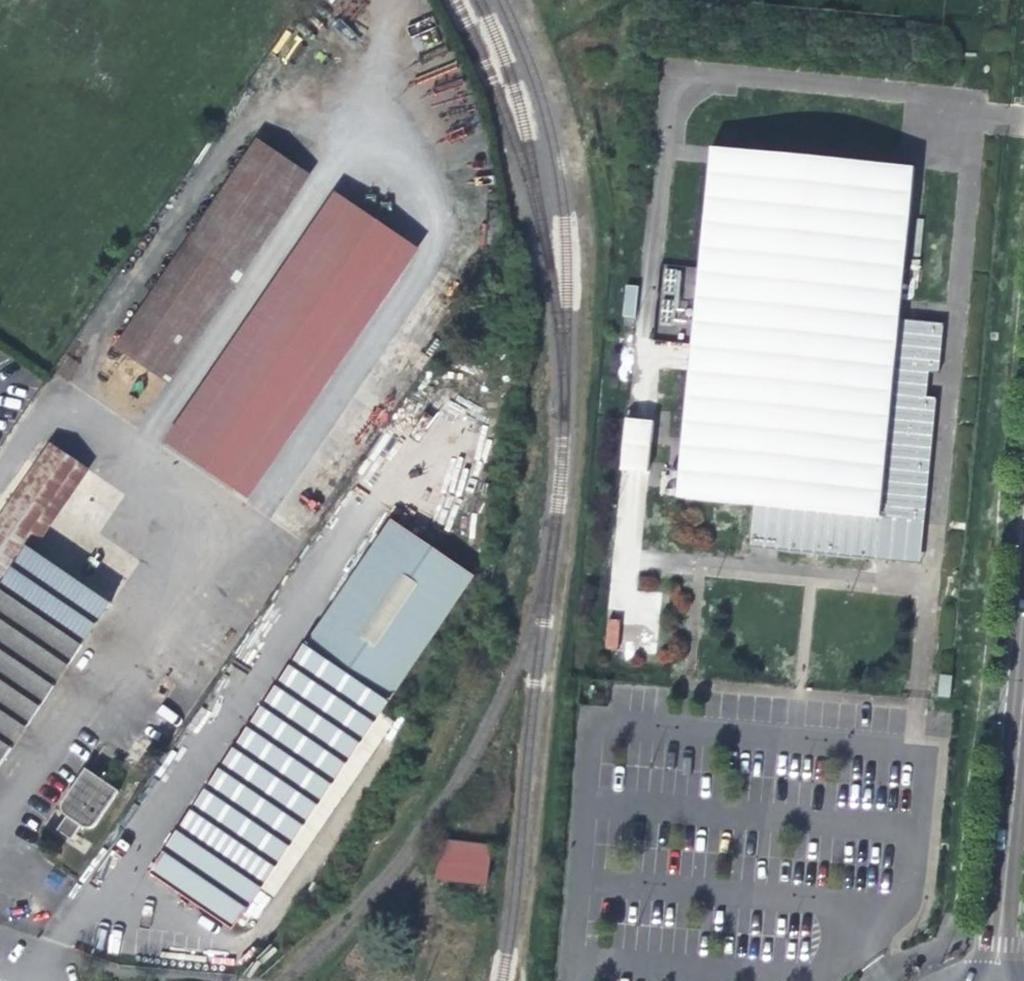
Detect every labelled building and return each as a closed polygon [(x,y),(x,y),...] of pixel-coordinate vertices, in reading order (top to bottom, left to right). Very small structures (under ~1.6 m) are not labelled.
[(162,373),(303,167),(261,138),(119,344),(162,373)] [(919,178),(717,157),(681,504),(759,513),(754,555),(879,568),(884,528),(928,532),(941,408),(931,407),(933,384),(943,385),(949,336),(903,332),(919,178)] [(259,501),(429,252),(347,193),(173,441),(259,501)] [(680,294),(681,269),(663,269),(663,294),(680,294)] [(627,477),(652,480),(658,429),(632,426),(627,477)] [(111,604),(30,548),(86,466),(53,443),(0,519),(0,763),(111,604)] [(232,931),(482,574),(394,517),(150,874),(172,889),(232,931)] [(923,572),(928,532),(884,528),(879,568),(923,572)] [(122,787),(88,763),(62,800),(62,814),(68,818),(62,826),(73,834),(79,826),(84,830),(92,830),(122,787)] [(486,894),(494,857),(443,847),(435,883),(486,894)]
